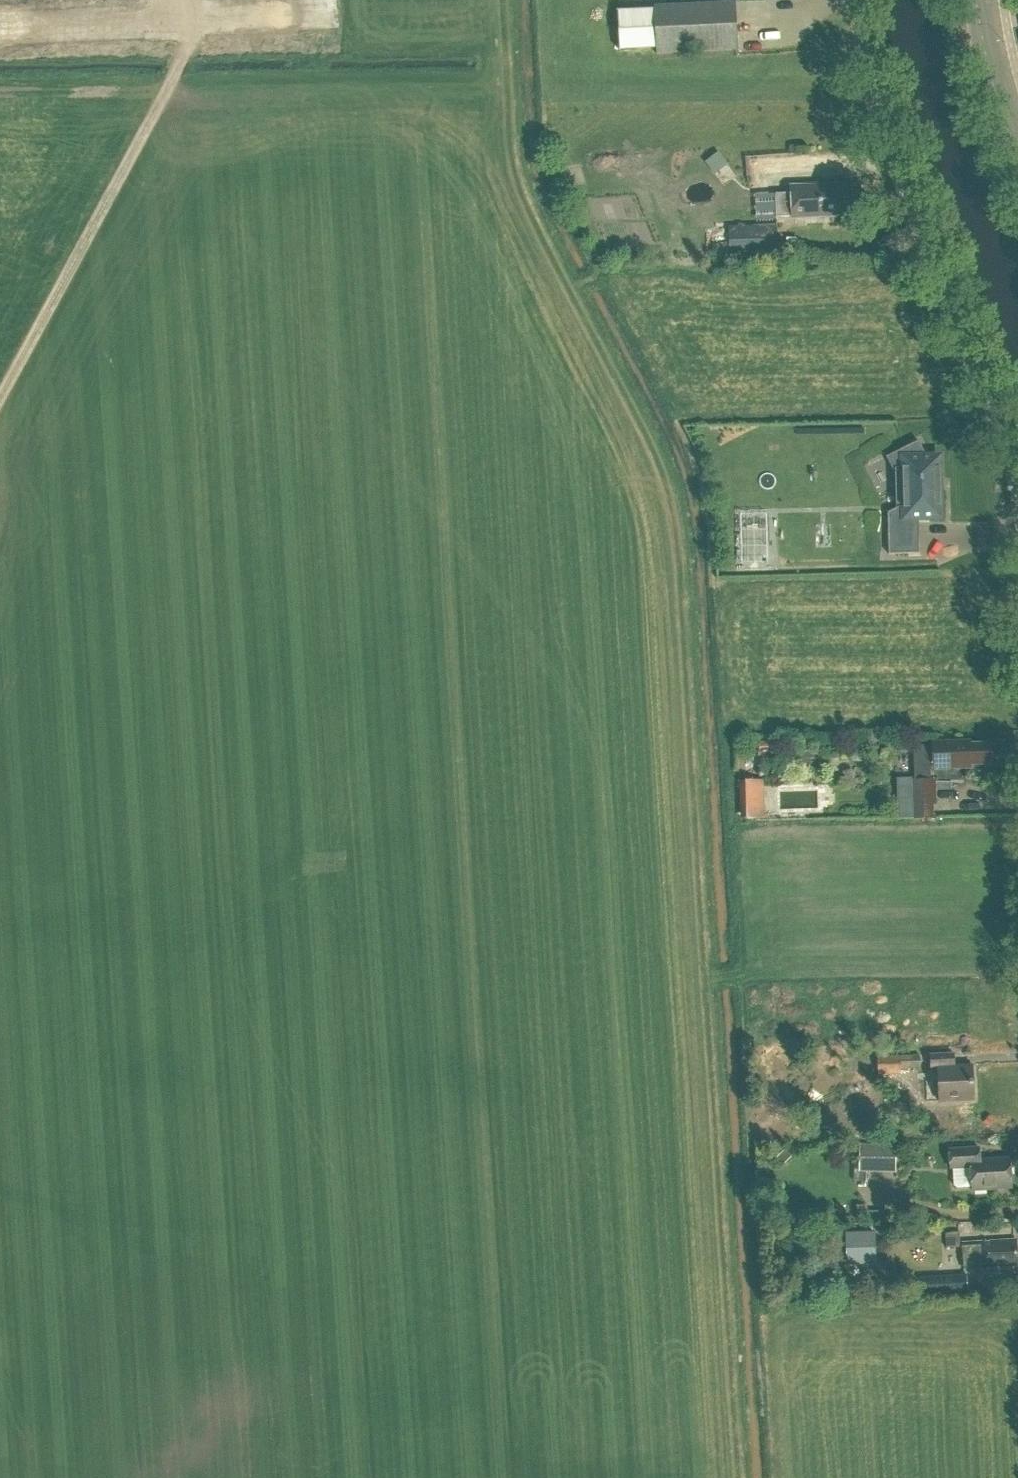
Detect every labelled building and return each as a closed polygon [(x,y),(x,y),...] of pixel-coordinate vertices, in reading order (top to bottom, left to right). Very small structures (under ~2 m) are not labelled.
[(638,10),(617,11),(619,50),(657,48),(657,55),(737,51),(735,2),(654,6),(654,10),(638,10)] [(775,197),(757,197),(758,225),(710,227),(712,264),(737,263),(737,261),(752,260),(751,256),(779,255),(778,225),(776,225),(775,218),(792,217),(792,218),(823,217),(823,211),(848,210),(846,189),(840,189),(840,184),(791,187),(791,193),(775,194),(775,197)] [(887,456),(903,491),(904,505),(888,513),(889,555),(920,554),(919,519),(941,518),(940,457),(927,457),(919,441),(887,456)] [(969,742),(933,743),(934,768),(970,767),(970,764),(992,763),(991,744),(969,745),(969,742)] [(912,779),(912,818),(936,818),(935,778),(912,779)] [(738,819),(764,818),(763,779),(738,780),(738,819)] [(954,1054),(930,1055),(930,1068),(937,1067),(939,1102),(973,1101),(972,1065),(954,1066),(954,1054)] [(858,1173),(894,1174),(895,1146),(859,1145),(858,1173)] [(1009,1159),(979,1161),(978,1148),(949,1150),(951,1168),(970,1167),(972,1191),(1011,1188),(1009,1159)] [(857,1205),(857,1218),(866,1218),(865,1205),(857,1205)] [(959,1233),(945,1233),(946,1248),(960,1248),(959,1233)] [(846,1267),(875,1266),(874,1234),(845,1234),(846,1267)] [(1016,1240),(962,1243),(964,1269),(1017,1266),(1016,1240)] [(965,1277),(920,1279),(920,1297),(966,1295),(965,1277)]
